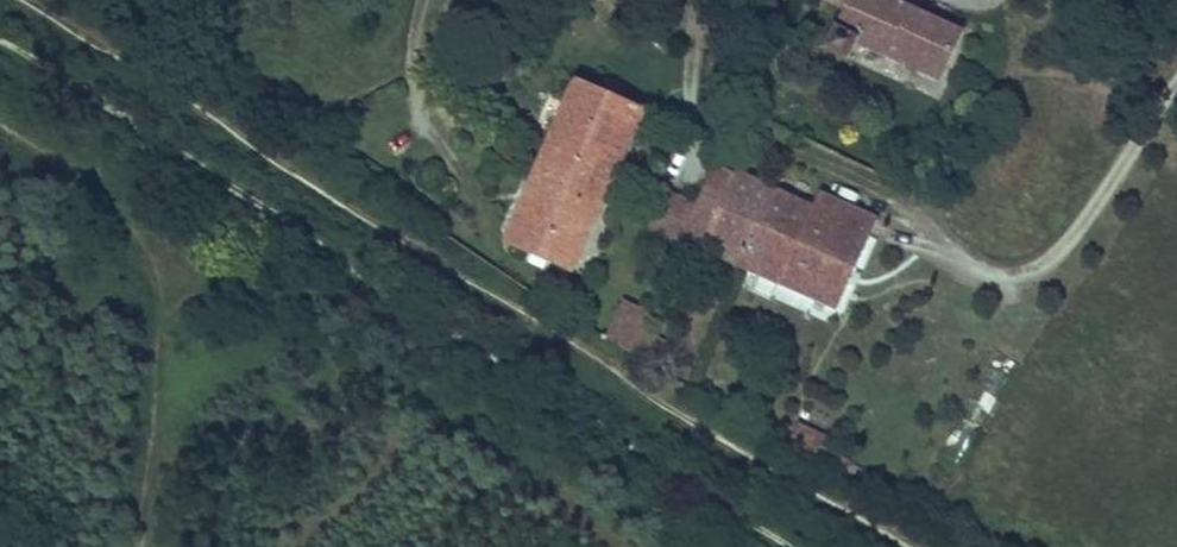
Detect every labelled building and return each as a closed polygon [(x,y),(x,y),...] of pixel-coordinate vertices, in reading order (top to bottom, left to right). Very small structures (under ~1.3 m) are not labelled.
[(845,12),(852,0),(821,0),(845,12)] [(828,46),(850,58),(860,41),(944,81),(964,37),(890,0),(852,0),(845,12),(828,46)] [(584,78),(507,238),(572,269),(647,110),(584,78)] [(694,230),(689,240),(843,308),(881,223),(822,196),(815,209),(722,168),(703,208),(694,230)] [(650,208),(694,230),(703,208),(660,187),(650,208)] [(639,231),(684,253),(689,240),(694,230),(650,208),(639,231)] [(601,336),(636,357),(647,332),(614,315),(601,336)] [(647,332),(636,357),(652,367),(657,370),(669,342),(647,332)] [(821,449),(826,431),(796,422),(790,440),(821,449)]
